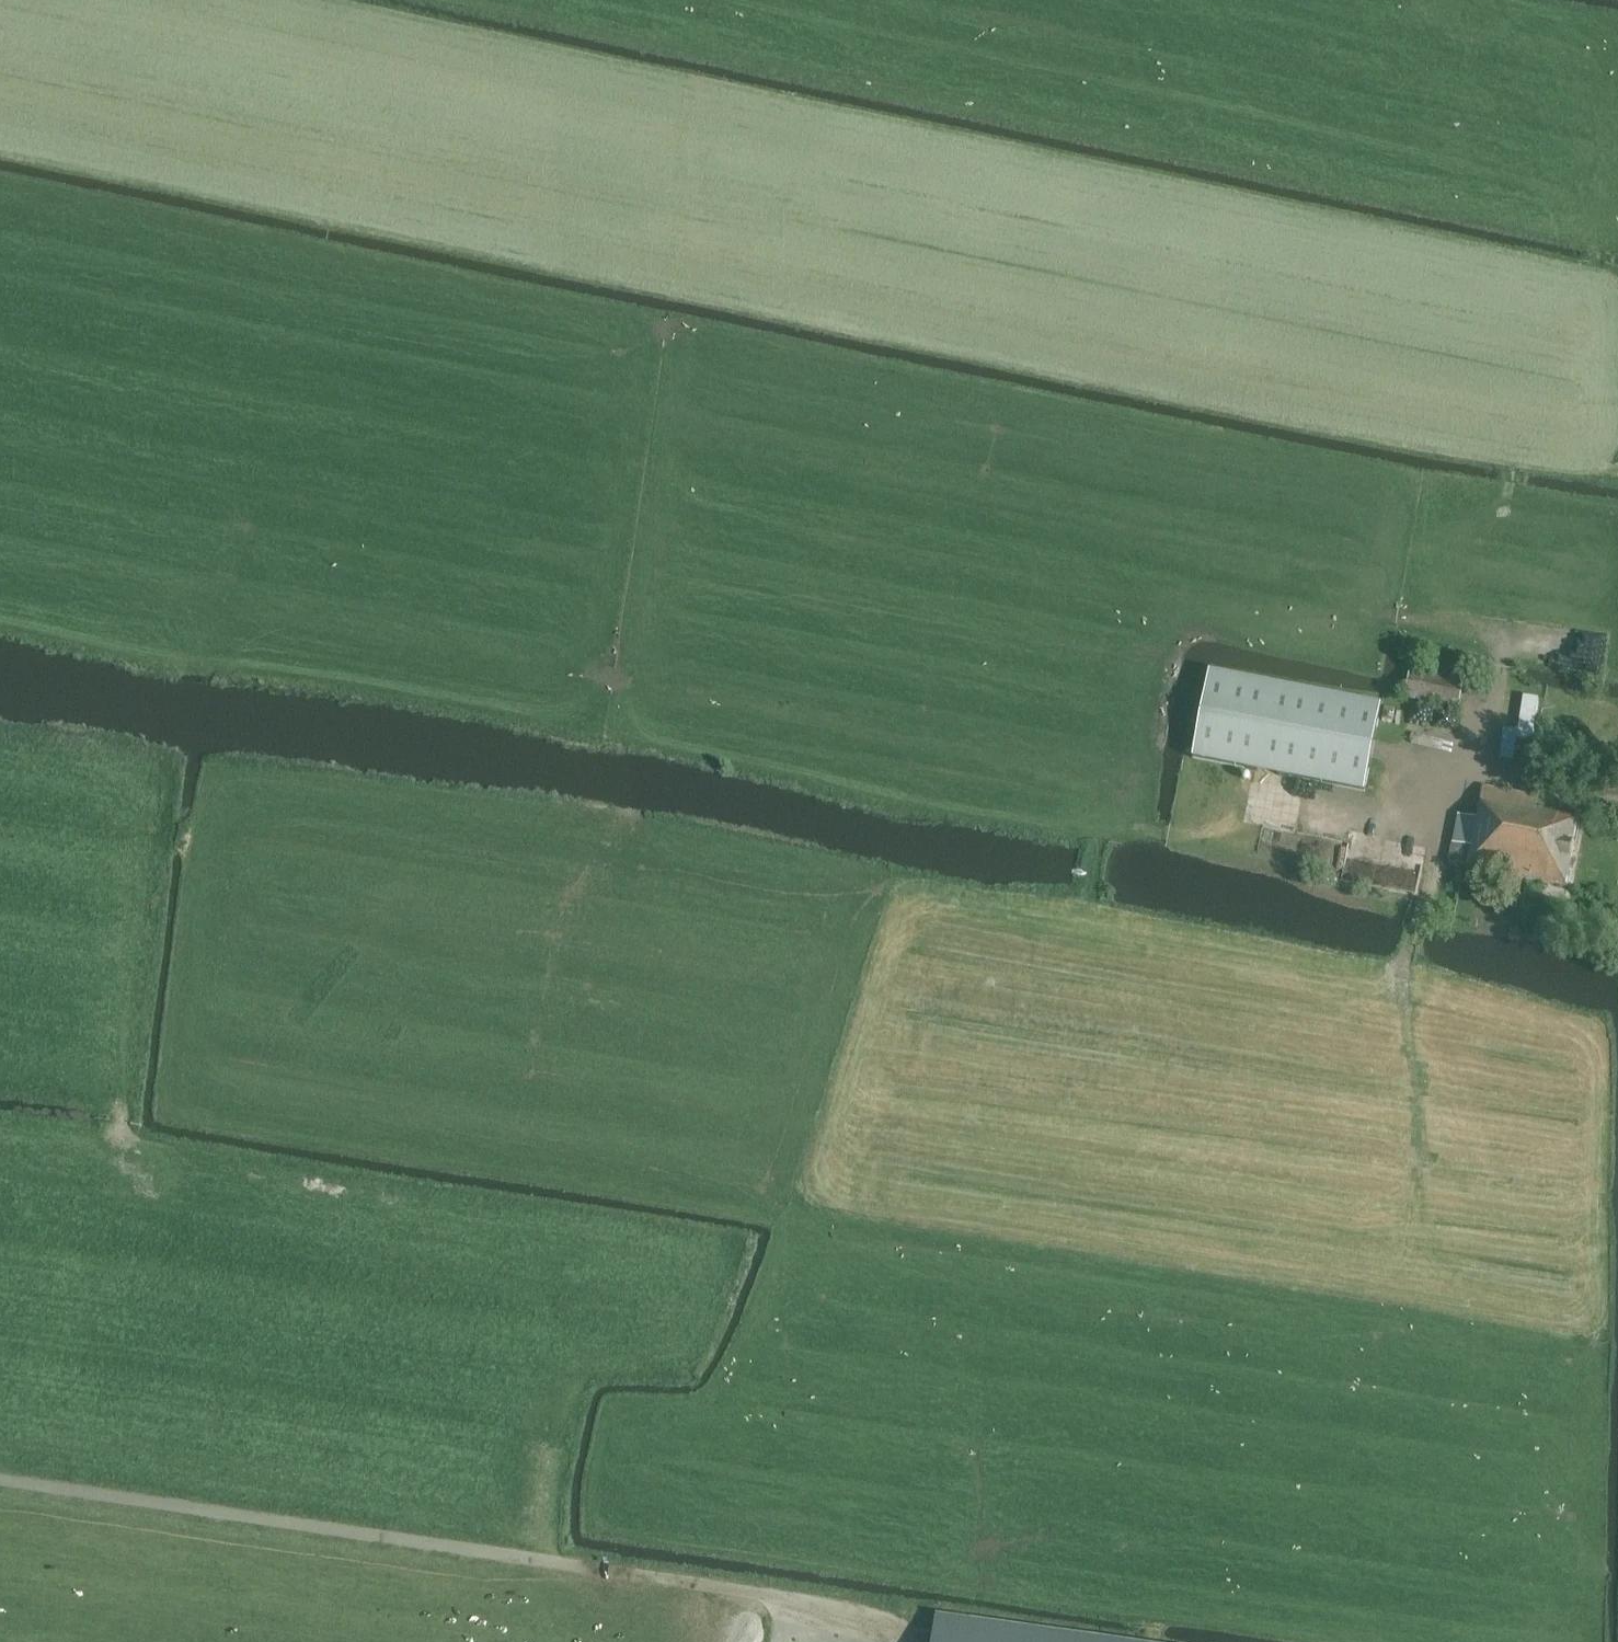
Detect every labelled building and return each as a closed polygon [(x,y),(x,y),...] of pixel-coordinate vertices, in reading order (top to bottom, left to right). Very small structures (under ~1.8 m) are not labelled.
[(1465,680),(1410,670),(1405,698),(1459,708),(1465,680)] [(1365,792),(1382,706),(1210,672),(1194,758),(1365,792)] [(1567,885),(1579,818),(1536,810),(1538,798),(1484,787),(1478,819),(1459,815),(1454,844),(1471,847),(1467,866),(1567,885)] [(933,1641),(1095,1641),(937,1619),(933,1641)]
